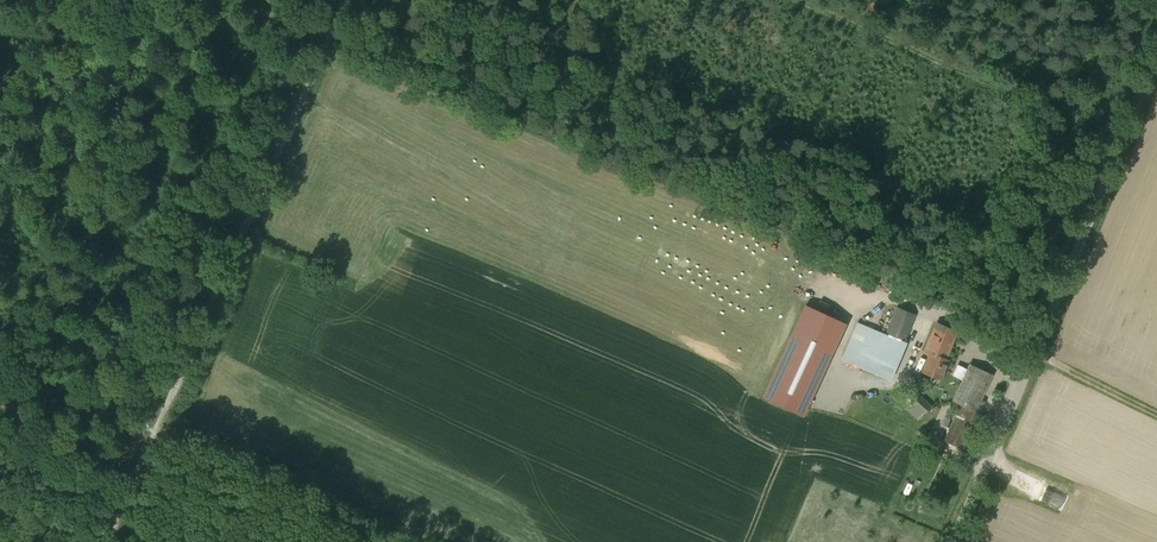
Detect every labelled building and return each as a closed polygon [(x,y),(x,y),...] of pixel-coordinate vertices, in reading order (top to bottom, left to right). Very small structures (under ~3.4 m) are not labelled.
[(807,306),(789,345),(827,363),(845,324),(807,306)] [(898,308),(887,334),(904,341),(915,315),(898,308)] [(931,355),(945,360),(957,332),(937,323),(925,352),(931,355)] [(903,343),(859,325),(844,360),(889,378),(903,343)] [(803,416),(827,363),(789,345),(764,398),(803,416)] [(945,360),(931,355),(924,372),(940,379),(947,361),(945,360)] [(992,374),(971,364),(968,369),(959,365),(954,375),(963,380),(953,401),(961,405),(944,441),(962,450),(985,401),(980,399),(992,374)] [(930,405),(914,390),(901,404),(917,419),(930,405)] [(1034,499),(1065,507),(1069,493),(1038,486),(1034,499)]
